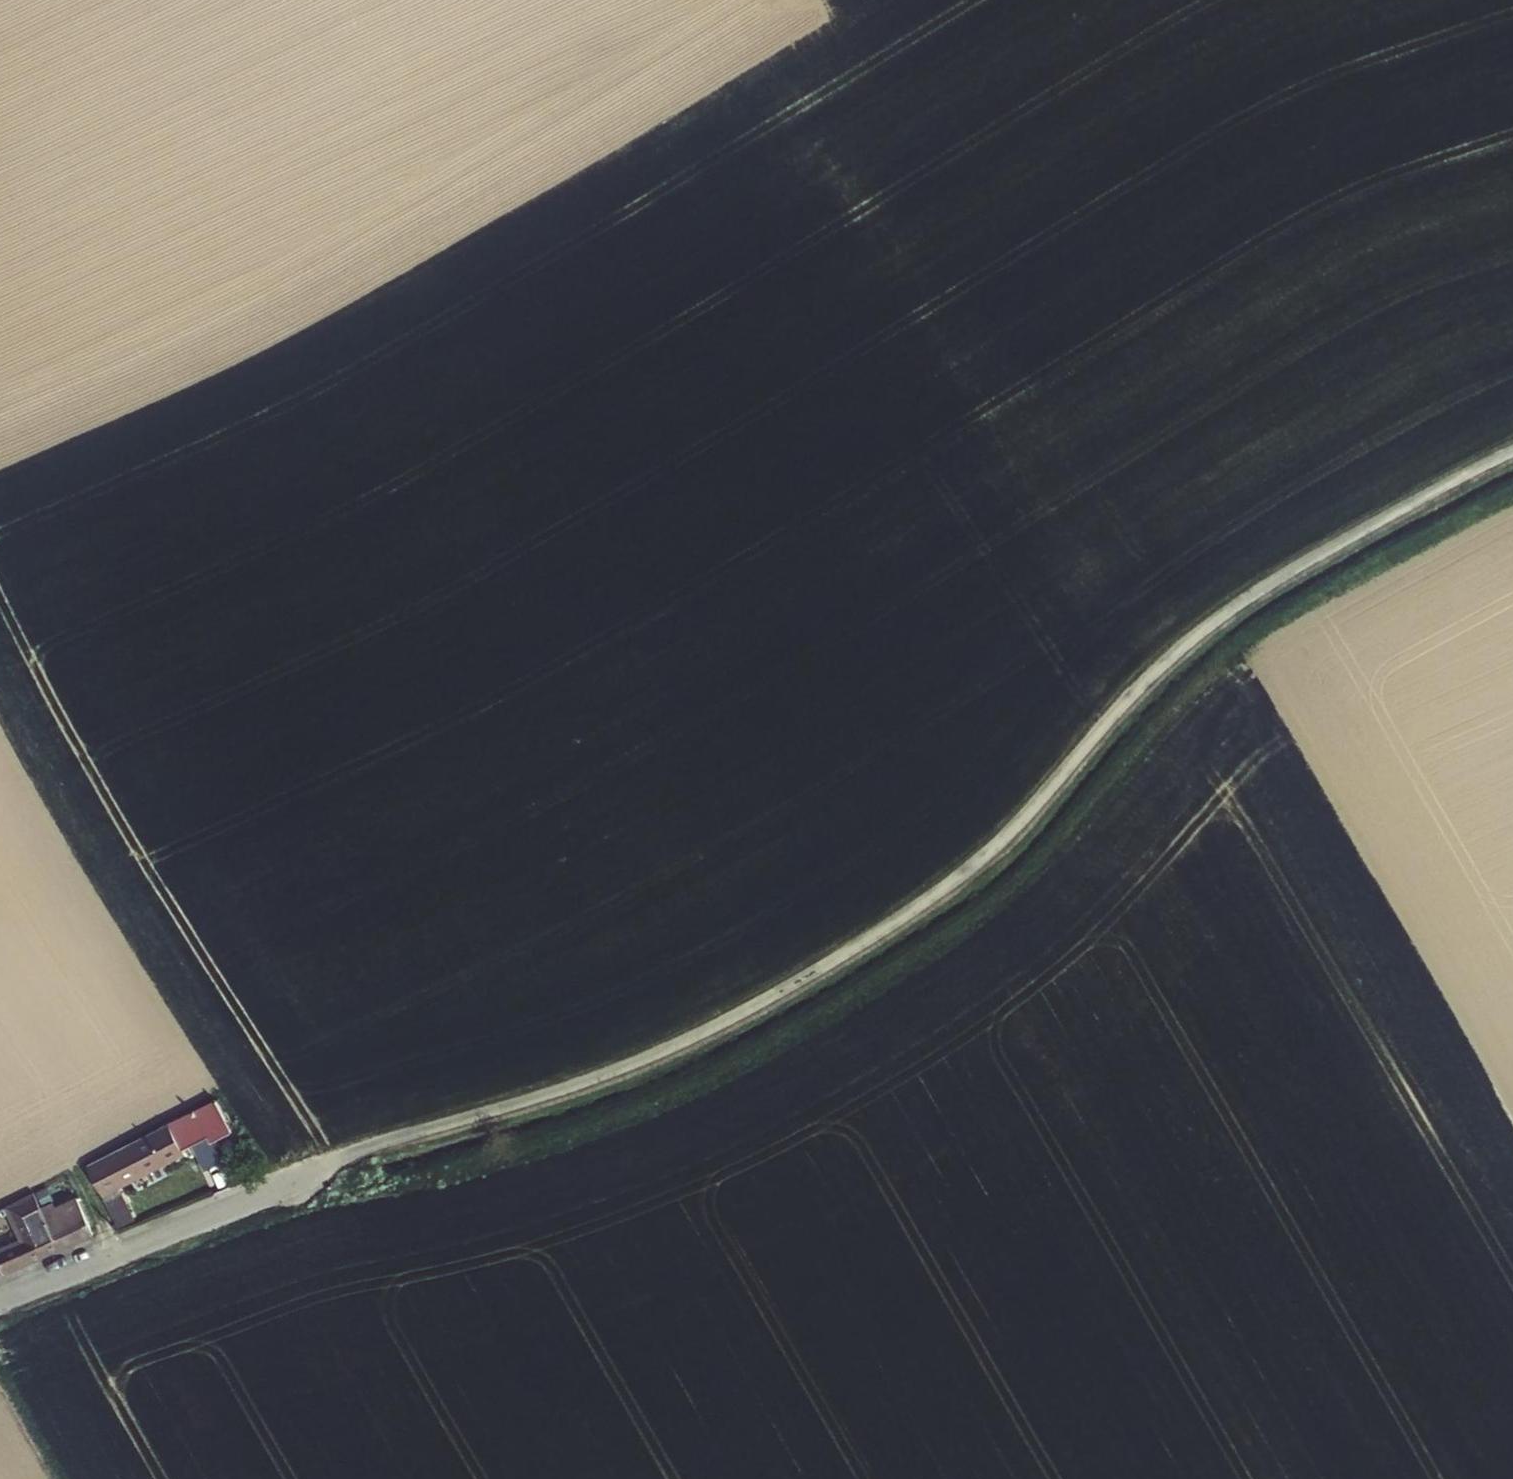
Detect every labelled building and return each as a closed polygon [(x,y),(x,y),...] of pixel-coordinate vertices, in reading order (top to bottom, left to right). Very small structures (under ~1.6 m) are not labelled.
[(224,1139),(211,1114),(85,1174),(96,1195),(202,1145),(204,1149),(224,1139)] [(41,1220),(31,1200),(3,1212),(12,1232),(11,1233),(17,1247),(0,1256),(0,1280),(57,1254),(41,1220)] [(72,1205),(41,1220),(57,1254),(88,1240),(72,1205)]
